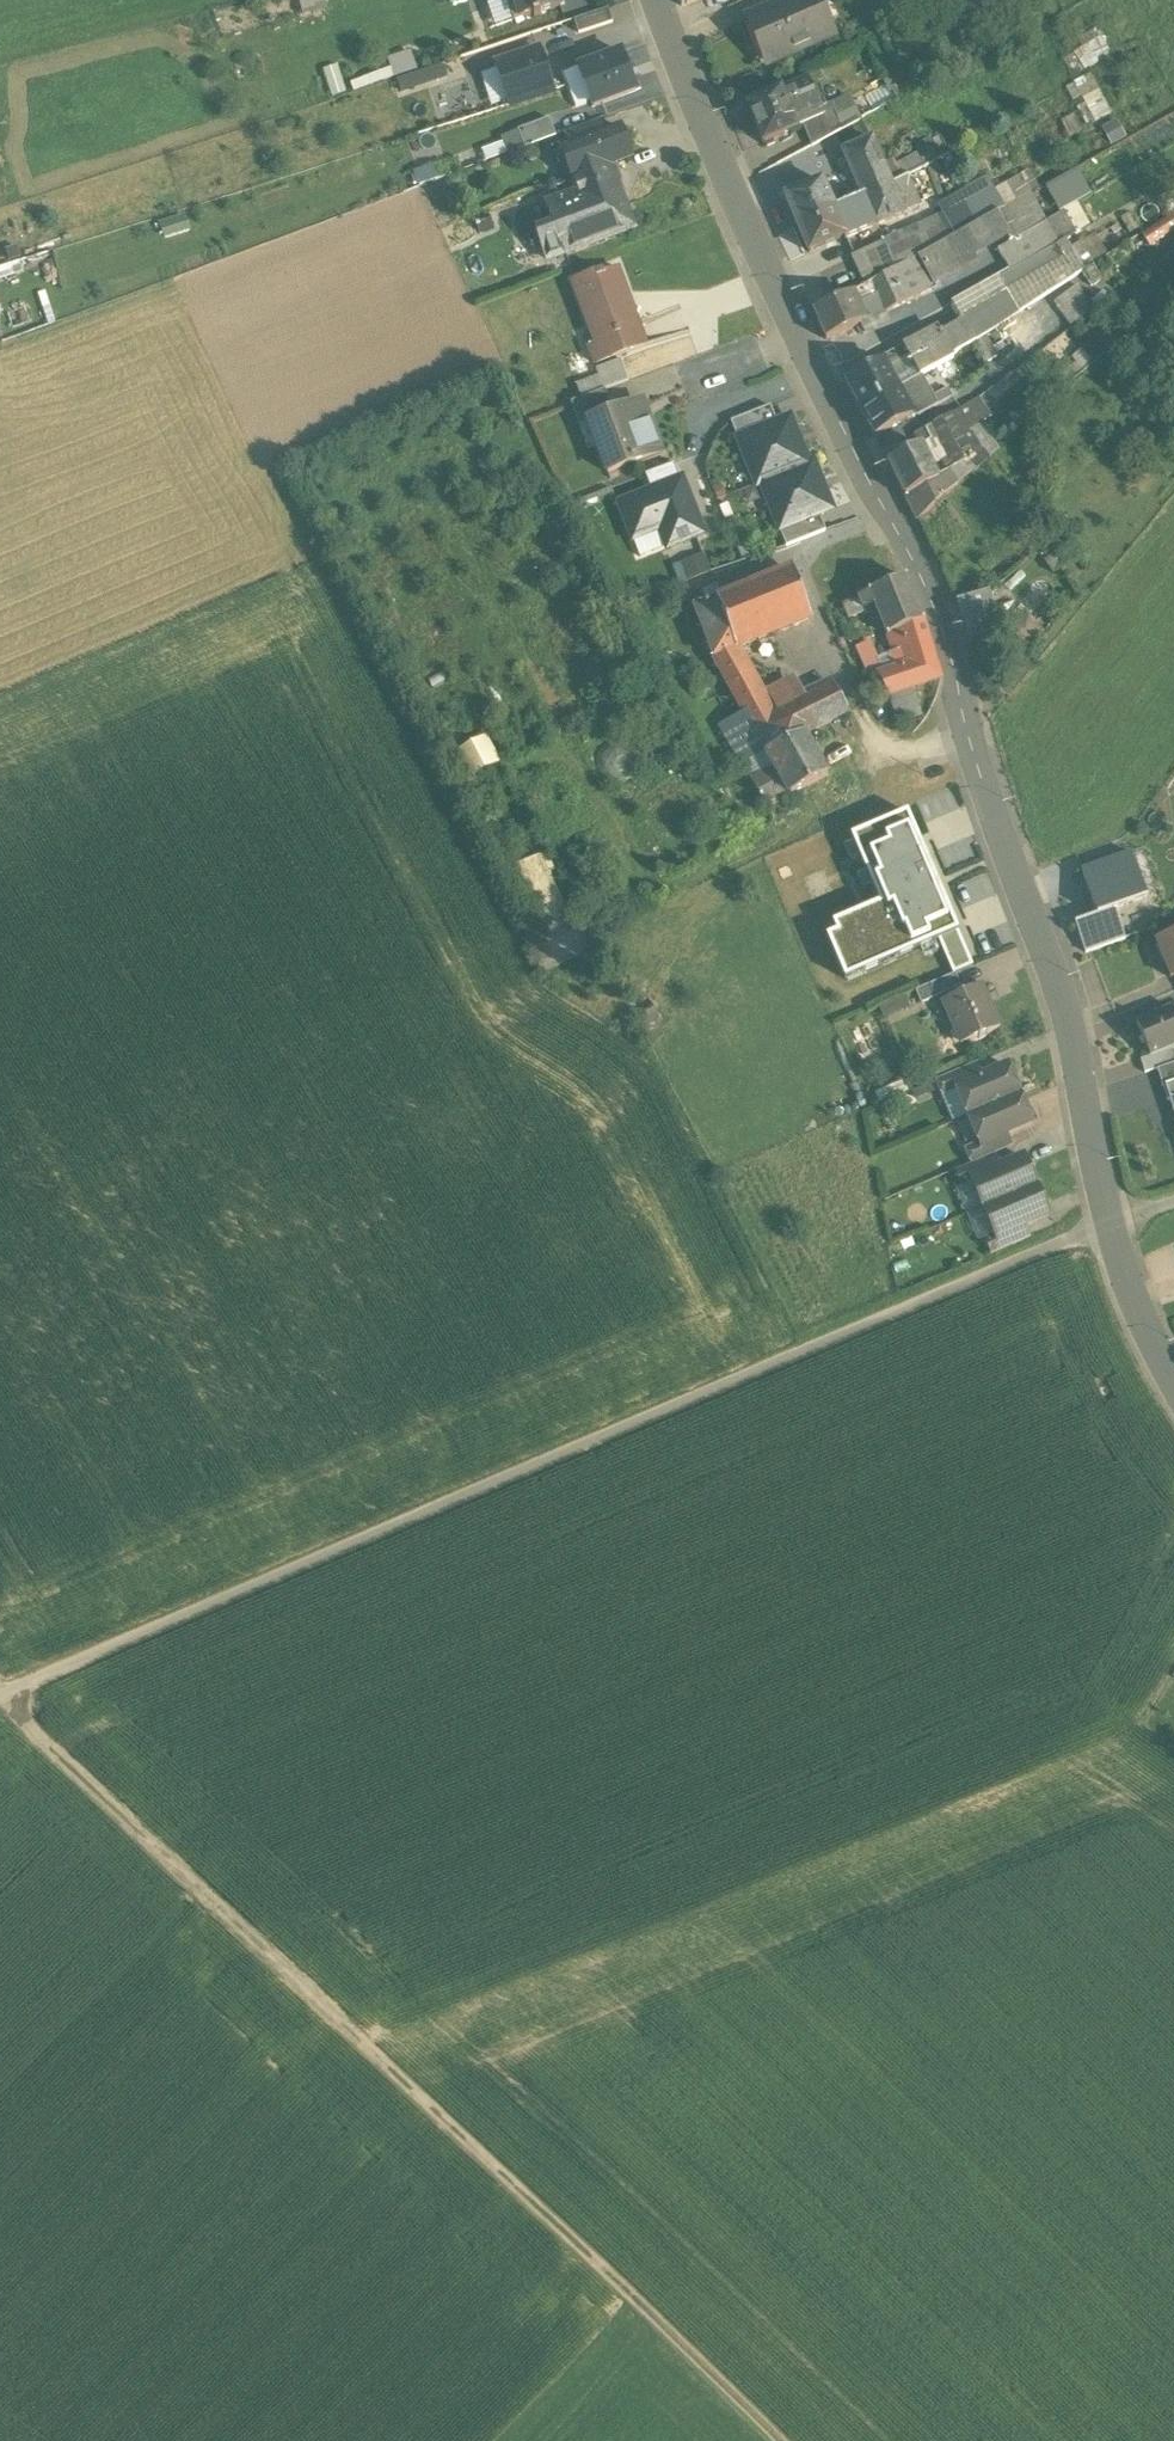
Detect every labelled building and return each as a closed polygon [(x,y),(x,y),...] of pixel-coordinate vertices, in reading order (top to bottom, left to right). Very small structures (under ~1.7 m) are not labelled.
[(507,1),(514,21),(520,19),(514,0),(509,0),(507,1)] [(520,19),(533,15),(534,17),(542,15),(541,13),(560,7),(558,0),(514,0),(520,19)] [(750,17),(769,62),(830,36),(815,0),(790,0),(750,17)] [(613,22),(608,9),(574,20),(579,34),(613,22)] [(1083,49),(1062,59),(1069,73),(1082,67),(1083,70),(1098,63),(1095,58),(1108,51),(1101,36),(1102,36),(1098,29),(1079,39),(1083,49)] [(553,91),(540,50),(496,64),(510,105),(553,91)] [(636,90),(621,52),(578,69),(593,106),(636,90)] [(402,93),(446,75),(442,63),(397,80),(402,93)] [(1074,82),(1094,121),(1110,113),(1090,74),(1074,82)] [(807,78),(746,104),(762,143),(797,129),(791,115),(818,104),(807,78)] [(848,95),(828,104),(830,110),(840,131),(860,122),(848,95)] [(818,104),(791,115),(795,125),(800,123),(822,113),(818,104)] [(840,131),(830,110),(822,113),(800,123),(810,145),(840,131)] [(599,120),(566,132),(571,145),(571,146),(604,134),(604,133),(599,120)] [(1116,120),(1100,128),(1110,147),(1126,139),(1116,120)] [(557,140),(550,121),(520,132),(527,151),(557,140)] [(604,134),(571,146),(571,145),(562,149),(573,178),(612,164),(631,156),(620,127),(604,133),(604,134)] [(913,146),(924,168),(938,161),(927,138),(913,146)] [(882,164),(872,140),(842,152),(855,182),(861,197),(891,184),(882,164)] [(882,164),(891,184),(900,180),(891,160),(882,164)] [(612,164),(573,178),(578,192),(547,204),(555,226),(563,249),(565,253),(594,242),(597,244),(606,241),(608,237),(629,229),(612,182),(618,180),(617,178),(618,178),(612,164)] [(1046,184),(1060,210),(1089,194),(1075,169),(1046,184)] [(992,188),(1003,209),(1030,195),(1038,191),(1027,170),(1019,174),(992,188)] [(822,182),(785,198),(796,224),(833,209),(829,200),(822,182)] [(861,197),(855,182),(840,188),(836,197),(829,200),(833,209),(861,197)] [(891,184),(861,197),(867,211),(873,226),(903,213),(891,184)] [(939,218),(881,243),(885,251),(892,271),(893,273),(906,266),(917,260),(933,250),(932,248),(968,229),(1003,209),(992,188),(939,218)] [(995,214),(1007,236),(1011,241),(1045,222),(1030,195),(995,214)] [(861,197),(833,209),(837,218),(845,215),(854,217),(867,211),(861,197)] [(833,209),(796,224),(808,251),(845,236),(837,218),(833,209)] [(1045,222),(1056,245),(1063,241),(1075,235),(1063,213),(1045,222)] [(995,214),(968,229),(977,248),(959,257),(964,266),(974,261),(972,257),(1007,236),(995,214)] [(996,251),(1009,271),(1056,245),(1045,222),(1011,241),(996,251)] [(555,226),(537,232),(546,255),(563,249),(555,226)] [(968,229),(932,248),(933,250),(947,275),(964,266),(959,257),(977,248),(968,229)] [(961,318),(974,340),(1082,270),(1063,241),(1056,245),(1009,271),(952,302),(961,318)] [(930,284),(947,275),(933,250),(917,260),(930,284)] [(885,251),(857,263),(866,285),(872,282),(892,271),(885,251)] [(930,284),(917,260),(906,266),(919,296),(933,289),(930,284)] [(919,296),(906,266),(893,273),(905,303),(919,296)] [(618,268),(604,274),(602,270),(572,282),(579,301),(581,300),(597,344),(588,347),(594,364),(646,344),(637,321),(635,322),(625,295),(627,294),(618,268)] [(892,271),(872,282),(885,312),(905,303),(893,273),(892,271)] [(850,294),(813,310),(825,339),(863,322),(850,294)] [(1053,375),(1066,389),(1129,331),(1116,317),(1053,375)] [(950,354),(974,340),(961,318),(937,331),(942,339),(950,354)] [(951,357),(942,339),(934,343),(929,334),(923,338),(938,366),(951,357)] [(923,338),(921,335),(902,345),(918,376),(938,366),(923,338)] [(984,337),(972,345),(985,363),(997,355),(984,337)] [(880,361),(844,381),(858,409),(896,389),(880,361)] [(574,385),(578,400),(605,389),(626,384),(619,362),(593,371),(596,378),(574,385)] [(920,378),(896,389),(911,416),(918,416),(935,406),(950,398),(945,390),(931,399),(920,378)] [(578,400),(571,402),(579,426),(589,422),(588,420),(613,411),(605,389),(578,400)] [(896,389),(858,409),(873,438),(911,416),(896,389)] [(986,419),(973,399),(962,407),(958,410),(969,429),(982,422),(986,419)] [(613,411),(588,420),(589,422),(607,473),(636,462),(635,461),(661,451),(648,418),(644,419),(637,402),(613,411)] [(731,421),(737,438),(777,422),(770,406),(731,421)] [(969,429),(958,410),(932,425),(938,436),(954,465),(967,456),(979,447),(969,429)] [(777,422),(737,438),(755,486),(761,484),(808,465),(790,417),(777,422)] [(982,422),(969,429),(979,447),(989,458),(998,450),(982,422)] [(920,445),(937,479),(954,465),(938,436),(920,445)] [(920,445),(886,463),(903,496),(923,486),(937,479),(920,445)] [(967,456),(975,470),(989,458),(979,447),(967,456)] [(937,479),(923,486),(933,507),(975,470),(967,456),(954,465),(937,479)] [(675,463),(645,474),(651,490),(681,478),(675,463)] [(761,484),(779,529),(820,513),(831,509),(813,463),(808,465),(761,484)] [(651,490),(619,503),(633,539),(659,529),(667,548),(704,534),(682,478),(681,478),(651,490)] [(923,486),(903,496),(916,522),(933,507),(923,486)] [(820,513),(779,529),(786,547),(827,531),(820,513)] [(1068,544),(1041,562),(1050,575),(1077,557),(1068,544)] [(686,582),(707,573),(700,556),(679,565),(686,582)] [(793,569),(754,585),(773,632),(811,617),(793,569)] [(901,580),(859,597),(864,610),(875,606),(887,636),(923,622),(906,578),(901,580)] [(754,585),(716,600),(735,648),(773,632),(754,585)] [(987,592),(956,601),(968,642),(999,633),(987,592)] [(716,600),(694,608),(715,658),(734,648),(735,648),(716,600)] [(923,622),(887,636),(894,654),(928,640),(923,622)] [(885,672),(869,642),(861,646),(876,675),(877,675),(885,672)] [(771,715),(734,648),(715,658),(745,713),(766,751),(766,752),(803,731),(805,735),(832,721),(817,692),(771,715)] [(885,672),(877,675),(888,696),(940,679),(934,657),(885,672)] [(848,713),(833,684),(817,692),(832,721),(848,713)] [(745,713),(720,727),(742,764),(766,751),(745,713)] [(803,731),(766,752),(773,765),(749,778),(766,808),(827,775),(805,735),(803,731)] [(499,762),(485,736),(456,752),(469,778),(499,762)] [(958,931),(907,813),(852,837),(881,903),(821,929),(843,980),(940,939),(958,931)] [(516,867),(546,937),(572,926),(550,875),(556,872),(548,853),(516,867)] [(1147,897),(1131,856),(1083,875),(1100,916),(1115,910),(1147,897)] [(1086,954),(1126,940),(1115,910),(1100,916),(1075,924),(1086,954)] [(576,924),(572,926),(546,937),(526,945),(539,976),(590,955),(576,924)] [(973,966),(958,931),(940,939),(955,974),(973,966)] [(1156,942),(1170,978),(1173,976),(1173,934),(1156,942)] [(955,974),(916,991),(921,1004),(961,987),(955,974)] [(984,1004),(977,987),(964,993),(963,993),(960,994),(942,1002),(949,1018),(948,1019),(954,1031),(959,1029),(965,1043),(978,1036),(979,1037),(982,1035),(1000,1028),(993,1013),(995,1013),(990,1002),(984,1004)] [(1136,1022),(1150,1056),(1173,1045),(1173,1016),(1170,1008),(1136,1022)] [(1140,1059),(1145,1073),(1157,1069),(1173,1063),(1173,1055),(1172,1049),(1140,1059)] [(1157,1069),(1167,1100),(1170,1100),(1169,1099),(1173,1097),(1173,1063),(1157,1069)] [(975,1064),(936,1080),(942,1095),(957,1089),(956,1087),(981,1076),(975,1064)] [(981,1076),(956,1087),(957,1089),(968,1115),(1019,1094),(1007,1065),(981,1076)] [(1019,1094),(968,1115),(980,1142),(981,1144),(1005,1133),(1032,1122),(1019,1094)] [(1005,1133),(981,1144),(980,1142),(965,1148),(971,1163),(995,1153),(1011,1146),(1005,1133)] [(971,1163),(955,1170),(962,1186),(973,1181),(972,1179),(1000,1166),(995,1153),(971,1163)] [(1000,1166),(972,1179),(973,1181),(984,1207),(1035,1185),(1023,1157),(1000,1166)] [(1035,1185),(984,1207),(996,1233),(997,1235),(1025,1223),(1048,1213),(1035,1185)] [(1025,1223),(997,1235),(996,1233),(984,1238),(991,1253),(1030,1236),(1025,1223)]
